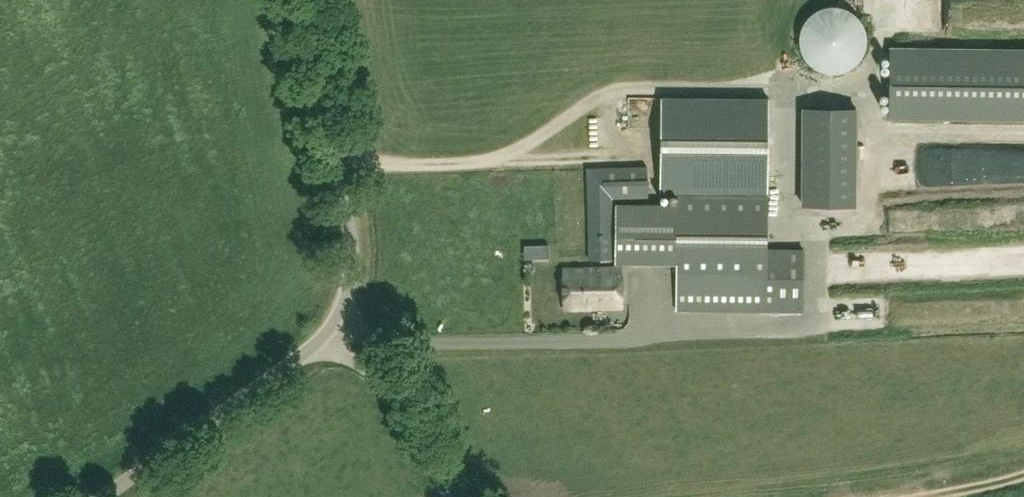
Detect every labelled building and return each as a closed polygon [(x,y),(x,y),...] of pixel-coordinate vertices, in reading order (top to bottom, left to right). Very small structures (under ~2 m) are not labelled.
[(859,14),(857,12),(853,9),(851,8),(847,7),(845,6),(841,5),(837,4),(832,4),(827,5),(825,6),(821,7),(817,9),(815,11),(813,12),(811,15),(809,17),(807,20),(806,22),(804,24),(803,26),(803,28),(802,30),(801,34),(801,36),(801,39),(801,41),(802,45),(802,47),(803,50),(804,52),(805,55),(806,57),(808,59),(810,61),(812,63),(813,65),(817,67),(820,69),(824,70),(827,71),(830,72),(832,72),(837,72),(840,72),(844,71),(848,70),(851,68),(854,66),(857,64),(860,62),(861,60),(863,58),(865,55),(866,53),(867,51),(868,47),(869,44),(869,40),(869,37),(869,33),(868,30),(867,27),(867,25),(866,23),(864,21),(862,18),(861,16),(859,14)] [(888,49),(888,118),(1023,119),(1023,50),(888,49)] [(766,250),(768,99),(662,98),(661,192),(678,193),(678,209),(616,210),(617,235),(678,234),(678,243),(650,243),(650,240),(617,240),(617,263),(630,263),(678,262),(677,310),(803,311),(804,250),(766,250)] [(803,205),(855,206),(856,109),(804,108),(803,205)] [(648,197),(647,167),(587,169),(590,259),(614,258),(612,198),(648,197)] [(622,307),(622,267),(563,269),(564,308),(622,307)]
